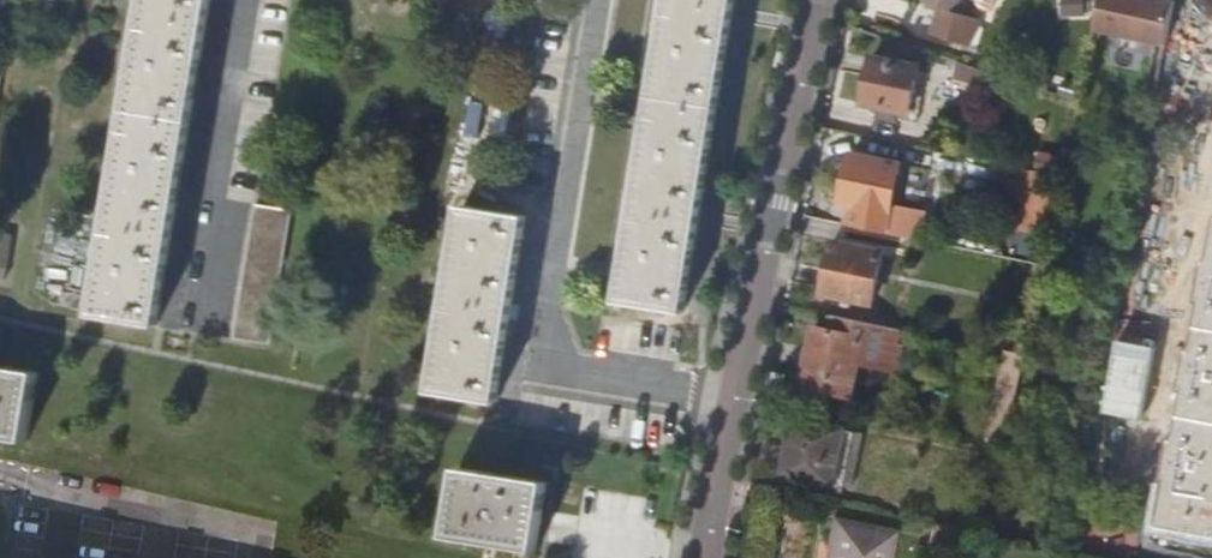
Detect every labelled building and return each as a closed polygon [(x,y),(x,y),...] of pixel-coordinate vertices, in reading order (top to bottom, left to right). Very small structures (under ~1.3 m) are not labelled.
[(96,311),(156,321),(207,0),(145,0),(96,311)] [(620,297),(683,307),(732,0),(667,0),(620,297)] [(926,2),(943,7),(934,34),(971,46),(979,18),(968,15),(971,4),(973,0),(926,0),(926,2)] [(971,4),(992,10),(995,0),(973,0),(971,4)] [(1173,0),(1102,0),(1096,29),(1120,34),(1142,39),(1166,44),(1175,0),(1173,0)] [(1141,42),(1142,39),(1120,34),(1120,38),(1121,41),(1124,44),(1127,46),(1131,47),(1135,46),(1138,45),(1141,42)] [(925,50),(877,39),(863,103),(879,107),(877,118),(901,124),(902,118),(917,121),(925,83),(918,81),(925,50)] [(891,213),(900,164),(853,154),(843,203),(891,213)] [(1064,175),(1067,161),(1047,157),(1044,171),(1064,175)] [(1050,237),(1060,196),(1036,192),(1027,233),(1050,237)] [(254,200),(233,334),(269,340),(290,206),(254,200)] [(524,211),(463,202),(434,387),(496,397),(524,211)] [(5,277),(13,231),(0,228),(0,276),(5,277)] [(874,304),(884,252),(834,242),(823,293),(874,304)] [(1209,259),(1201,301),(1205,302),(1197,349),(1193,348),(1185,390),(1188,391),(1180,438),(1176,438),(1171,465),(1168,479),(1172,480),(1163,525),(1211,534),(1211,259),(1209,259)] [(891,327),(832,315),(829,327),(829,329),(815,326),(802,387),(852,397),(858,365),(897,374),(903,349),(888,345),(891,327)] [(1006,443),(1025,355),(1010,352),(989,441),(1005,444),(1006,443)] [(0,363),(0,437),(23,440),(33,368),(0,363)] [(856,431),(795,419),(784,474),(844,486),(856,431)] [(544,482),(458,470),(448,537),(485,544),(493,545),(534,552),(543,490),(544,482)] [(891,535),(833,522),(826,557),(887,557),(891,535)]
